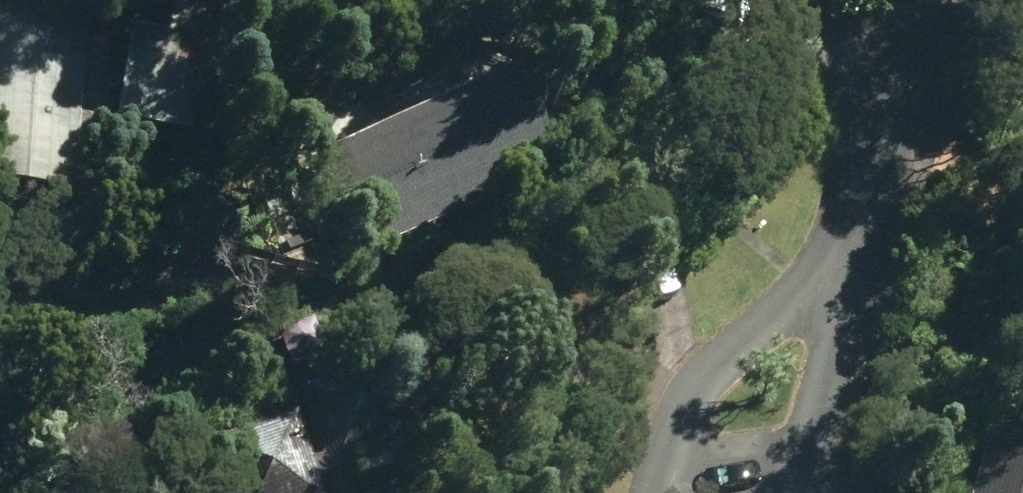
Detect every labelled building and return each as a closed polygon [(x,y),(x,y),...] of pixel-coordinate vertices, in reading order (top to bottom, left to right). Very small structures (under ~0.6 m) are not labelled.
[(640,27),(643,0),(432,0),(432,10),(640,27)] [(70,156),(73,11),(0,10),(0,155),(70,156)] [(103,132),(187,137),(190,37),(106,34),(103,132)] [(333,150),(378,250),(539,179),(495,78),(333,150)] [(321,480),(349,466),(358,484),(395,465),(347,367),(281,400),(321,480)] [(205,492),(302,492),(274,422),(190,456),(205,492)] [(943,464),(935,492),(1022,492),(1022,484),(943,464)]
